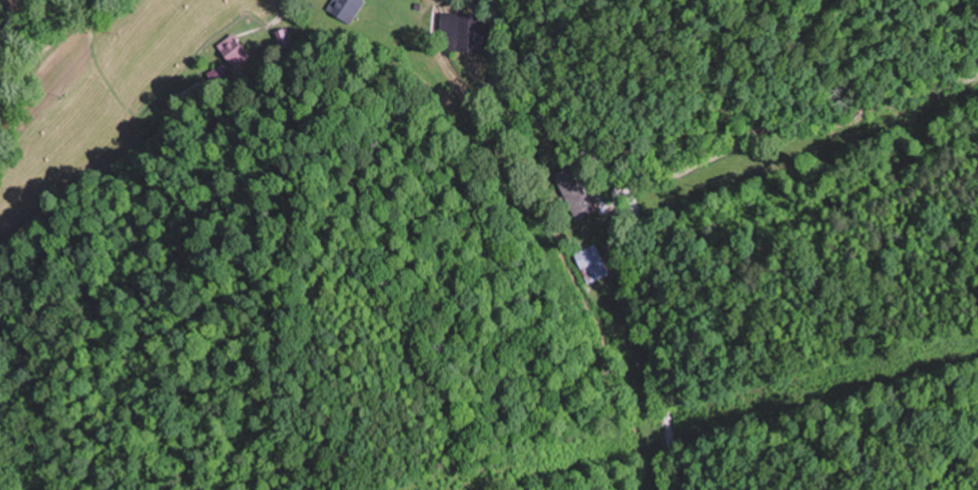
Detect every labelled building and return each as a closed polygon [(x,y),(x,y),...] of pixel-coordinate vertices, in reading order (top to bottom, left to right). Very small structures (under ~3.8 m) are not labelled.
[(361,0),(336,0),(329,7),(346,24),(365,4),(361,0)] [(466,50),(466,13),(443,13),(443,50),(466,50)] [(289,43),(285,29),(274,32),(277,46),(289,43)] [(249,56),(233,34),(217,45),(233,68),(249,56)] [(227,72),(222,64),(207,74),(212,83),(227,72)] [(597,211),(574,165),(553,176),(575,222),(597,211)] [(588,283),(610,274),(596,244),(575,253),(588,283)]
